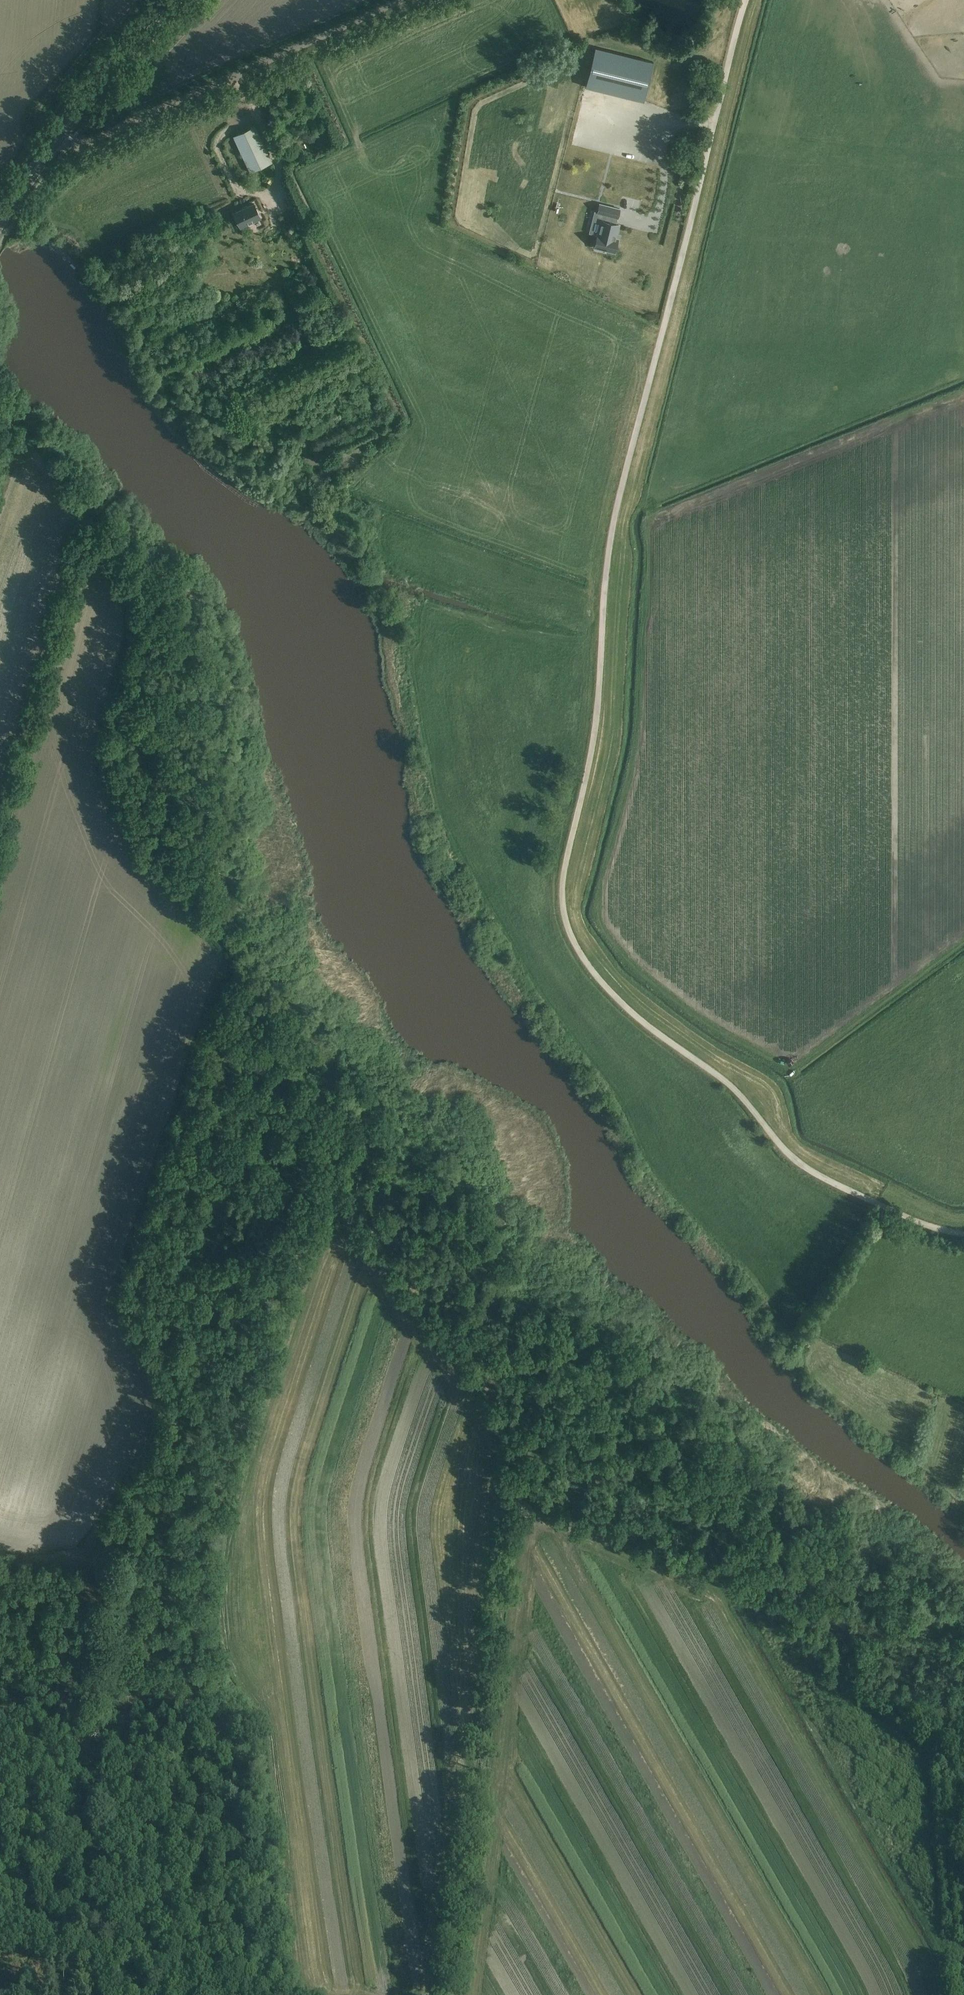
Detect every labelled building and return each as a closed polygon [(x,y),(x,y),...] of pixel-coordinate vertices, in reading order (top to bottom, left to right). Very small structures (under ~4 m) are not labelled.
[(654,62),(595,47),(586,86),(644,101),(654,62)] [(677,111),(594,96),(590,116),(666,130),(668,121),(674,123),(677,111)] [(255,126),(233,136),(250,172),(272,162),(255,126)] [(254,204),(234,213),(240,227),(261,217),(254,204)] [(620,209),(600,204),(598,213),(605,215),(604,221),(602,220),(599,234),(598,234),(595,247),(615,252),(618,239),(615,238),(619,224),(615,224),(617,218),(618,218),(620,209)]
